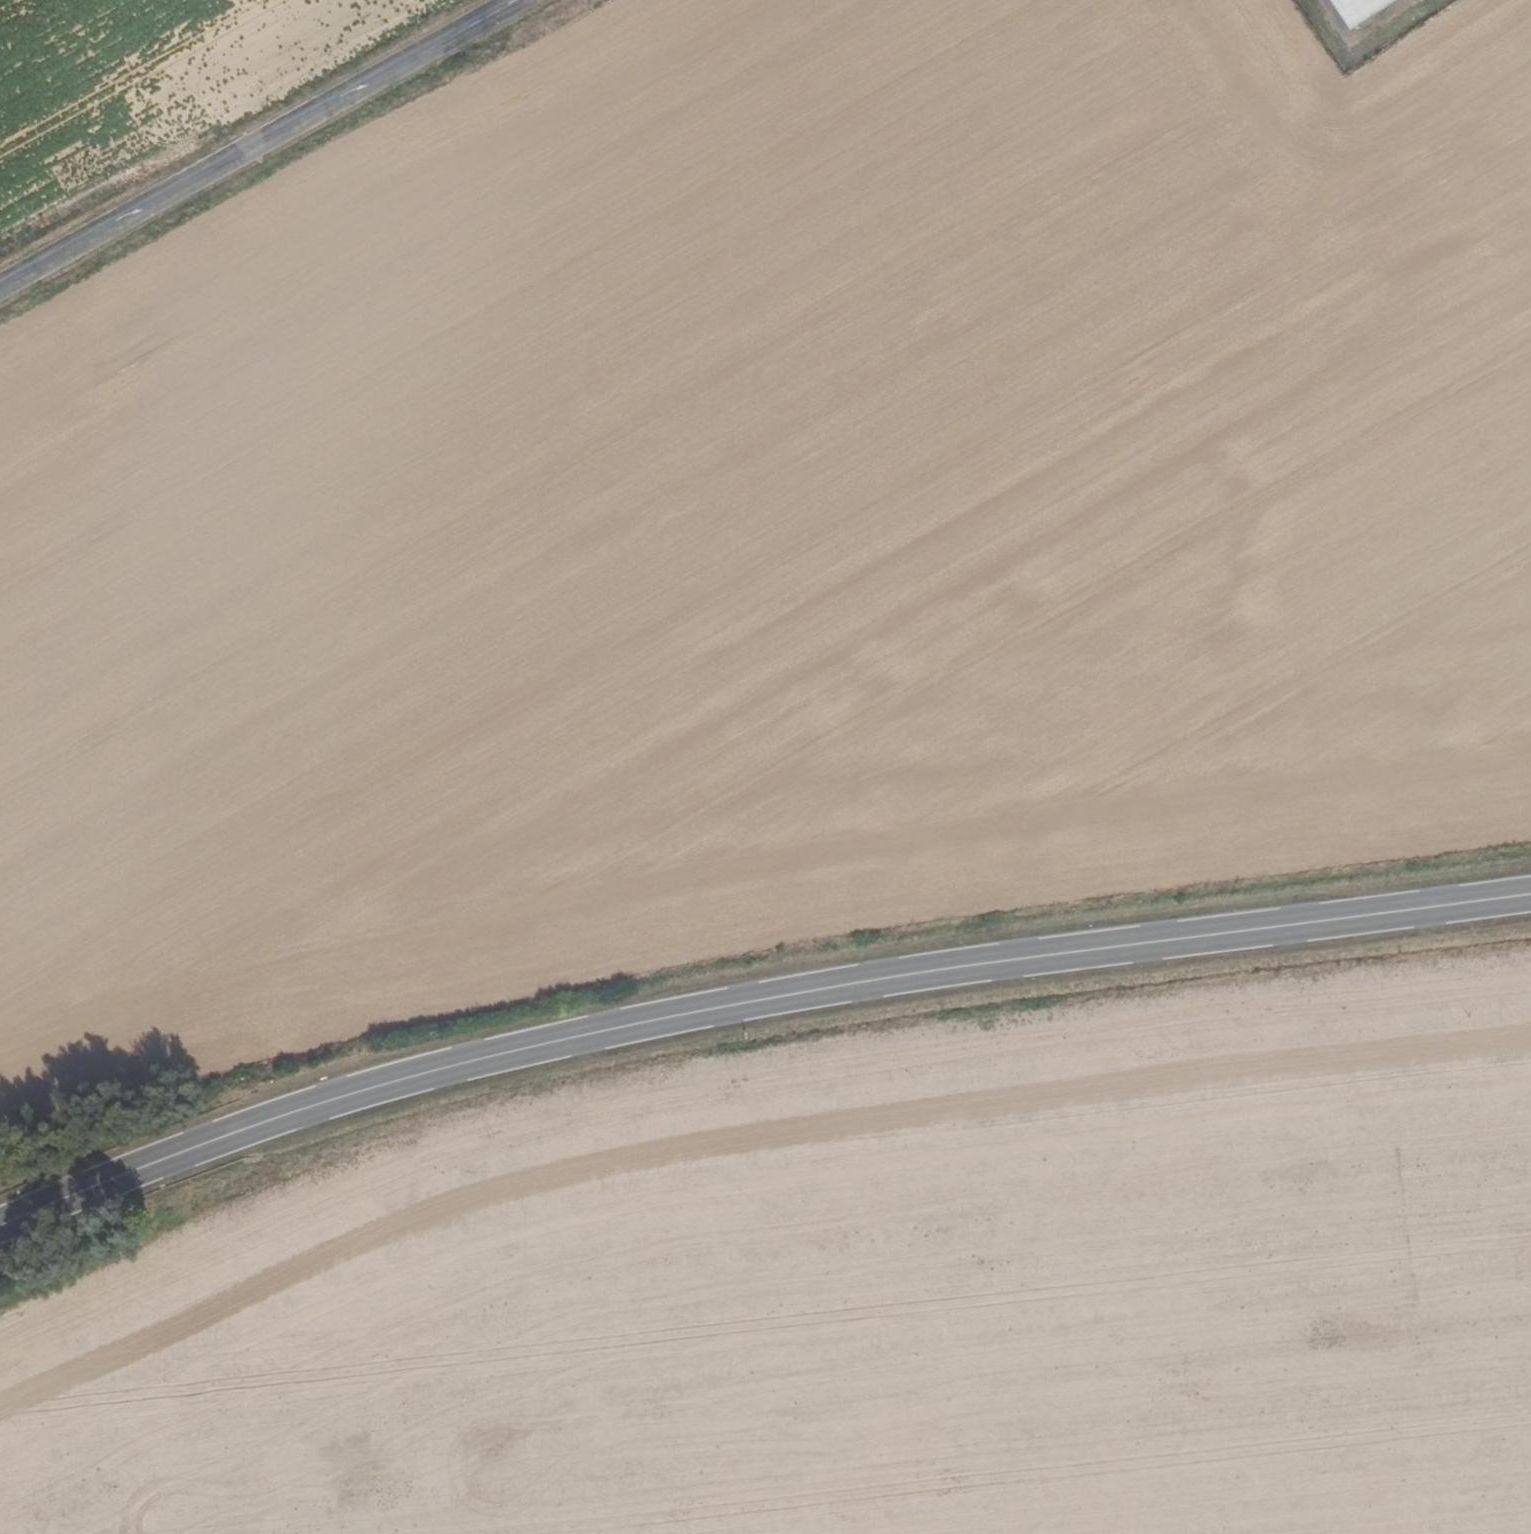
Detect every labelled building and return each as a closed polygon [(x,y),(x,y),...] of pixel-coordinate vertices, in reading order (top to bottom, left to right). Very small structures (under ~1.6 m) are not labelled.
[(1346,22),(1384,0),(1333,0),(1346,22)]
